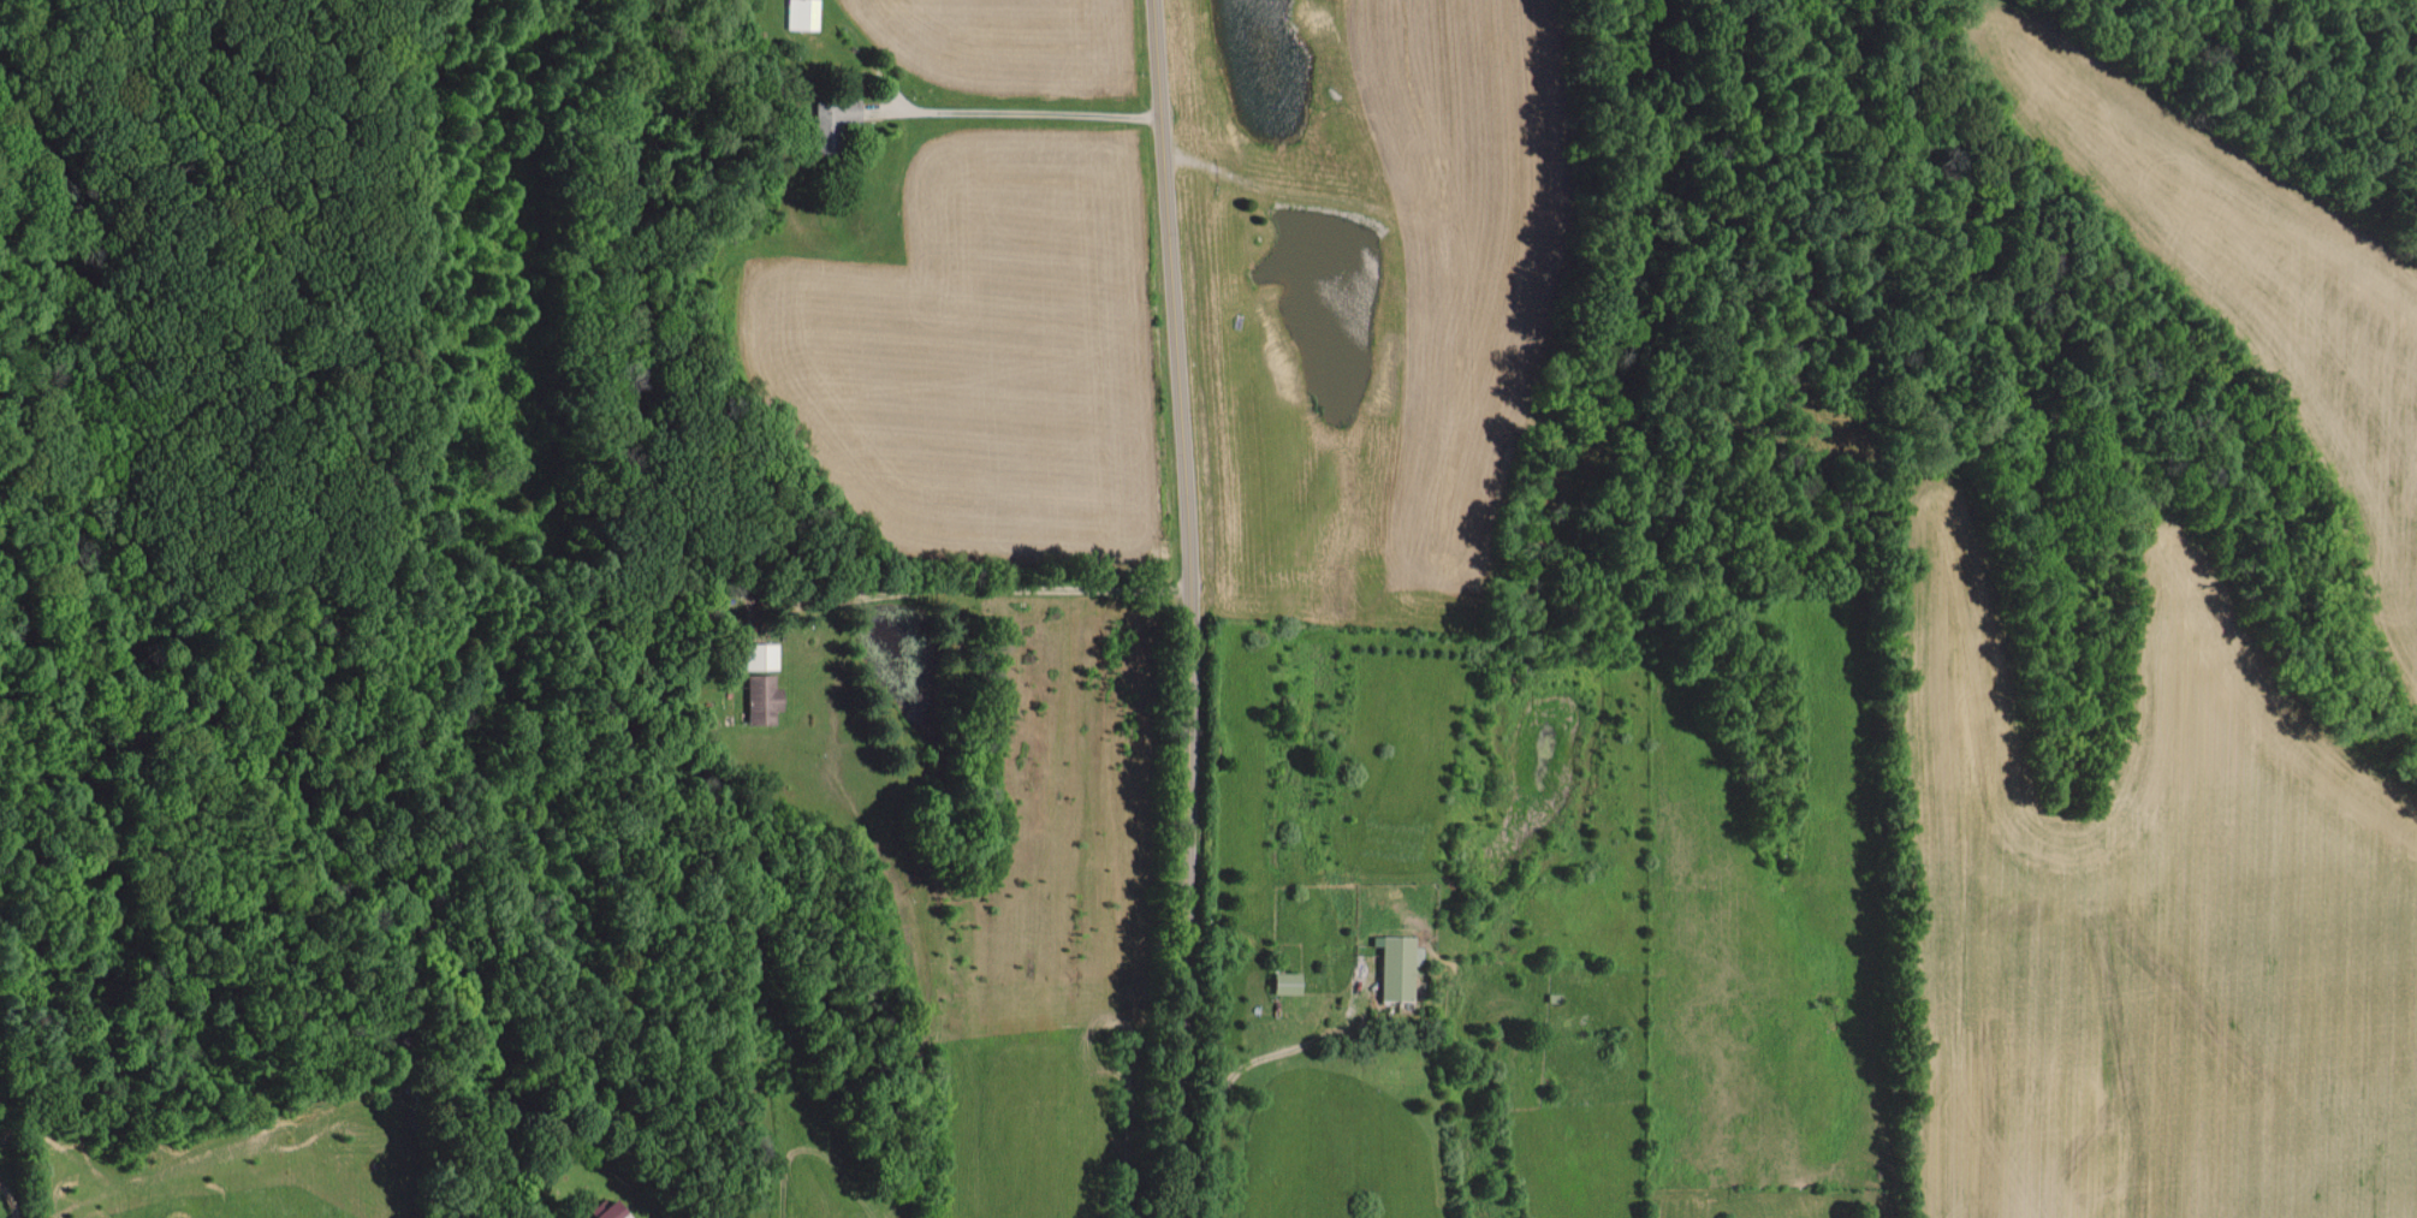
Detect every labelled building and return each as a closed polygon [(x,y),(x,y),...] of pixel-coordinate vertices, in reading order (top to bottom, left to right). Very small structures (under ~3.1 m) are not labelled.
[(816,0),(786,0),(785,29),(815,29),(816,0)] [(777,669),(778,643),(741,642),(741,669),(777,669)] [(772,709),(777,709),(777,687),(773,687),(773,673),(745,673),(744,722),(772,722),(772,709)] [(1376,999),(1408,1000),(1408,965),(1419,966),(1419,946),(1409,946),(1409,935),(1377,935),(1376,999)] [(1295,992),(1295,971),(1268,971),(1268,992),(1295,992)] [(588,1217),(626,1217),(606,1197),(586,1216),(588,1217)]
